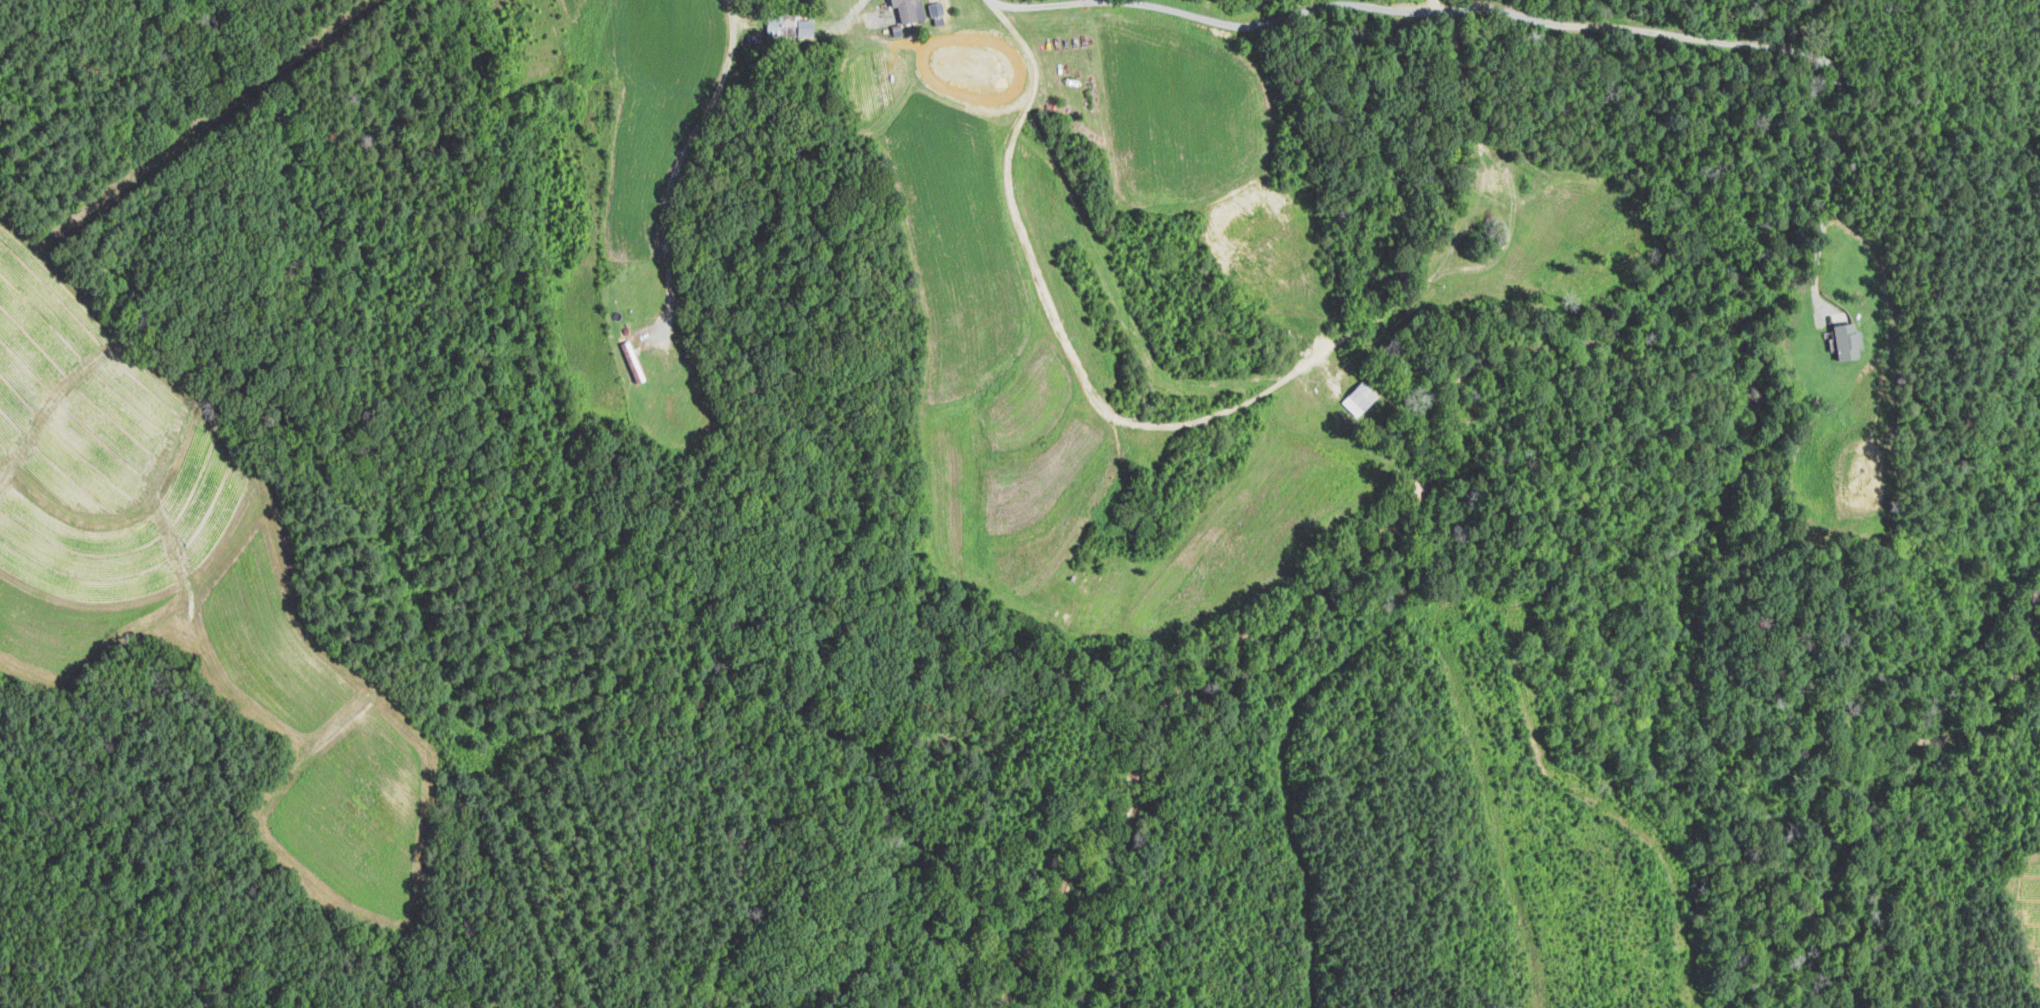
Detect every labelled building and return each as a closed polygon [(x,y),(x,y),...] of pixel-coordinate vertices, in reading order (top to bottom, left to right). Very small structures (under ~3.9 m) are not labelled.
[(928,19),(928,17),(922,18),(919,4),(925,3),(924,0),(892,0),(894,7),(903,5),(907,24),(928,19)] [(950,14),(946,0),(931,4),(934,18),(950,14)] [(802,19),(803,36),(819,35),(818,19),(802,19)] [(1859,347),(1857,330),(1851,330),(1850,322),(1828,324),(1831,359),(1855,357),(1854,348),(1859,347)]
